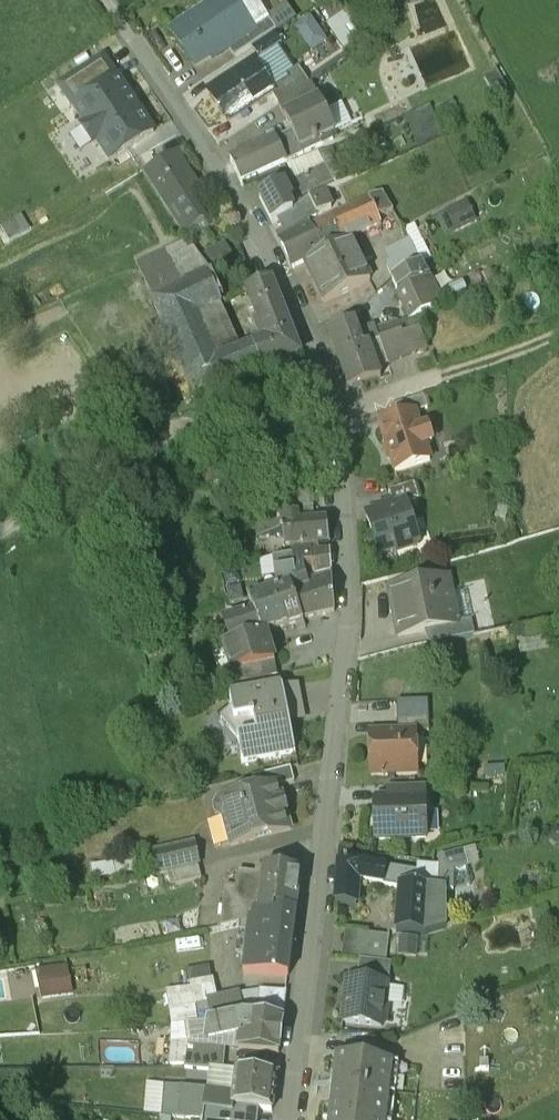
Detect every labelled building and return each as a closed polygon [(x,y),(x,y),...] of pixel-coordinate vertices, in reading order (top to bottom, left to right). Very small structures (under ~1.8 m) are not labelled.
[(170,33),(195,69),(227,47),(246,34),(222,0),(218,0),(170,33)] [(321,21),(307,28),(313,42),(327,35),(321,21)] [(263,22),(246,34),(227,47),(227,48),(235,60),(251,50),(272,36),(263,22)] [(272,36),(251,50),(259,62),(281,48),(273,35),(272,36)] [(74,112),(118,82),(103,61),(59,90),(74,112)] [(275,93),(255,64),(207,96),(226,126),(270,97),(275,94),(275,93)] [(298,69),(287,78),(290,82),(275,93),(275,94),(270,97),(277,107),(278,107),(309,86),(298,69)] [(154,137),(118,82),(74,112),(86,130),(82,133),(94,151),(98,148),(110,166),(154,137)] [(309,86),(278,107),(284,119),(320,102),(312,84),(309,86)] [(320,102),(284,119),(291,135),(299,151),(319,142),(335,135),(320,102)] [(412,114),(424,145),(451,134),(439,103),(412,114)] [(291,135),(231,163),(241,184),(321,147),(319,142),(299,151),(291,135)] [(299,178),(332,168),(328,154),(295,165),(299,178)] [(175,156),(146,175),(183,235),(203,223),(179,185),(190,179),(175,156)] [(322,180),(303,190),(309,202),(324,194),(320,187),(325,185),(322,180)] [(284,188),(260,200),(273,225),(280,222),(293,215),(288,205),(292,203),(284,188)] [(324,194),(309,202),(315,217),(331,210),(324,194)] [(382,195),(311,230),(322,253),(349,240),(380,225),(377,220),(392,212),(382,195)] [(144,198),(136,204),(142,211),(150,205),(144,198)] [(441,213),(450,233),(484,218),(475,198),(441,213)] [(302,211),(293,215),(298,225),(304,222),(306,221),(302,211)] [(293,215),(280,222),(286,235),(282,237),(285,243),(308,231),(304,222),(298,225),(293,215)] [(285,243),(282,244),(293,269),(294,268),(294,267),(312,259),(322,253),(311,230),(308,231),(285,243)] [(322,253),(312,259),(319,272),(310,277),(323,303),(369,281),(349,240),(322,253)] [(405,253),(384,266),(392,280),(419,264),(422,262),(409,242),(401,247),(405,253)] [(180,263),(144,285),(153,304),(183,289),(192,284),(180,263)] [(419,264),(392,280),(400,299),(410,321),(442,305),(419,264)] [(192,284),(183,289),(196,318),(220,307),(207,278),(192,284)] [(299,355),(269,282),(248,292),(259,323),(254,325),(262,344),(253,348),(263,369),(299,355)] [(196,318),(183,289),(153,304),(174,349),(204,335),(196,318)] [(353,321),(330,330),(349,387),(378,375),(375,367),(367,345),(379,340),(375,326),(357,332),(353,321)] [(397,321),(377,328),(381,339),(401,331),(397,321)] [(379,340),(388,363),(426,350),(419,329),(402,334),(401,331),(381,339),(379,340)] [(204,335),(174,349),(187,378),(217,364),(215,360),(204,335)] [(379,340),(367,345),(375,367),(388,363),(379,340)] [(224,361),(217,364),(226,384),(263,369),(253,348),(224,361)] [(423,393),(390,404),(394,417),(414,410),(427,406),(423,393)] [(394,417),(380,421),(396,469),(430,458),(424,441),(432,439),(427,424),(419,427),(414,410),(394,417)] [(311,478),(289,479),(289,492),(312,491),(311,478)] [(414,481),(389,490),(393,504),(406,500),(419,496),(414,481)] [(289,492),(286,492),(287,507),(313,505),(312,491),(289,492)] [(393,504),(366,513),(379,553),(396,547),(398,548),(414,543),(414,541),(418,540),(406,500),(393,504)] [(299,512),(256,516),(258,534),(283,530),(284,545),(300,544),(300,520),(299,512)] [(328,517),(300,520),(300,544),(330,541),(328,517)] [(330,550),(311,551),(314,574),(332,569),(330,550)] [(311,551),(294,552),(295,574),(292,575),(295,585),(307,582),(305,575),(314,574),(311,551)] [(237,589),(230,569),(218,572),(224,589),(226,595),(228,603),(247,598),(252,597),(248,585),(237,589)] [(291,574),(283,577),(287,587),(292,586),(295,585),(292,575),(291,574)] [(332,575),(307,582),(318,615),(334,611),(332,575)] [(448,578),(390,589),(398,633),(435,626),(456,622),(456,621),(448,578)] [(295,585),(292,586),(303,619),(318,615),(307,582),(295,585)] [(287,587),(275,591),(287,624),(303,619),(292,586),(287,587)] [(252,597),(247,598),(252,612),(224,621),(232,643),(262,634),(261,633),(287,625),(287,624),(275,591),(252,597)] [(470,619),(456,621),(456,622),(435,626),(437,640),(473,633),(470,619)] [(232,643),(223,646),(231,668),(235,668),(273,661),(265,633),(232,643)] [(273,661),(235,668),(238,682),(277,675),(273,661)] [(295,684),(229,697),(231,707),(221,717),(238,739),(242,762),(296,751),(289,716),(301,714),(295,684)] [(427,717),(397,719),(397,732),(414,731),(428,731),(427,717)] [(397,732),(371,733),(373,775),(385,774),(388,777),(394,776),(396,774),(416,773),(414,731),(397,732)] [(291,767),(253,777),(256,790),(279,784),(280,786),(295,781),(291,767)] [(256,790),(220,800),(216,807),(217,812),(225,817),(228,816),(235,843),(291,828),(287,813),(288,813),(284,799),(283,799),(280,786),(279,784),(256,790)] [(426,784),(388,786),(388,800),(425,799),(427,799),(426,784)] [(388,800),(379,801),(375,803),(376,816),(379,819),(380,839),(427,837),(425,799),(388,800)] [(192,843),(154,852),(160,875),(168,873),(198,866),(192,843)] [(463,852),(441,858),(440,888),(444,889),(444,888),(444,874),(467,868),(463,852)] [(359,865),(338,864),(335,903),(356,905),(356,902),(358,880),(359,865)] [(403,873),(359,865),(358,880),(385,885),(400,887),(401,885),(402,885),(403,878),(403,873)] [(198,866),(168,873),(171,887),(201,880),(198,866)] [(300,871),(256,866),(255,873),(239,872),(237,888),(226,886),(222,927),(240,924),(255,920),(256,911),(273,914),(274,909),(295,912),(300,871)] [(467,868),(444,874),(444,888),(471,882),(467,868)] [(429,876),(409,874),(408,879),(403,878),(402,885),(427,888),(429,876)] [(385,885),(358,880),(356,902),(383,904),(385,885)] [(402,885),(401,885),(400,887),(397,932),(424,934),(446,928),(444,889),(440,888),(427,888),(402,885)] [(273,914),(256,911),(255,920),(254,931),(249,931),(244,972),(288,977),(295,912),(274,909),(273,914)] [(378,927),(334,923),(330,956),(360,959),(373,961),(378,927)] [(373,961),(360,959),(357,981),(386,985),(388,985),(391,963),(373,961)] [(210,966),(185,971),(187,984),(212,979),(210,966)] [(47,1003),(80,997),(75,970),(41,976),(47,1003)] [(357,981),(347,980),(342,1022),(381,1027),(382,1024),(386,1020),(387,1010),(384,1006),(386,985),(357,981)] [(243,1016),(229,1019),(228,1034),(242,1032),(243,1016)] [(283,1019),(243,1016),(242,1032),(240,1051),(279,1054),(283,1019)] [(229,1019),(211,1023),(210,1033),(210,1038),(228,1034),(229,1019)] [(340,1057),(333,1119),(384,1119),(390,1063),(340,1057)] [(276,1076),(238,1072),(235,1095),(234,1107),(272,1112),(276,1076)] [(222,1093),(206,1091),(203,1111),(219,1113),(222,1093)] [(235,1095),(222,1093),(219,1113),(233,1114),(234,1107),(235,1095)] [(203,1111),(202,1119),(233,1119),(233,1114),(219,1113),(203,1111)]
